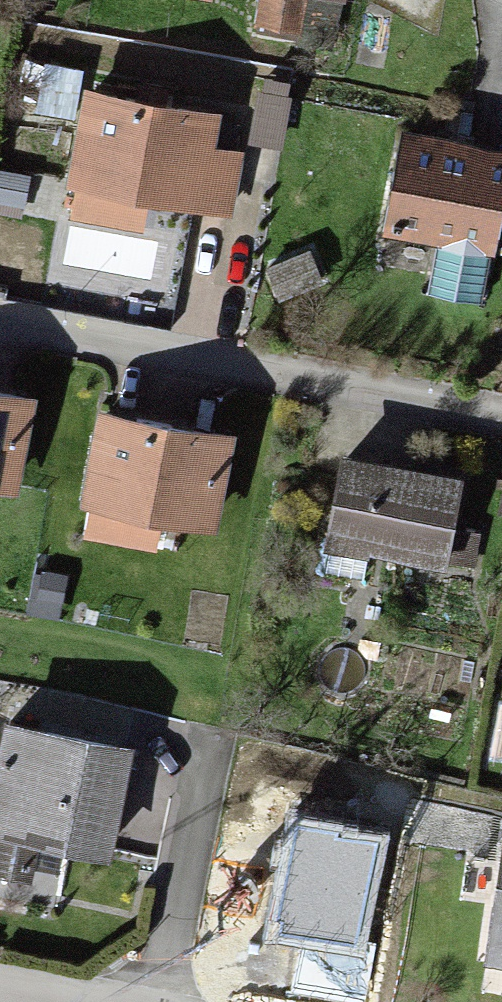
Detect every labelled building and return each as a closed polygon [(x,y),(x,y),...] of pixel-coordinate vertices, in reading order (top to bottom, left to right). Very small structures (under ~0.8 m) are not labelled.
[(247,8),(286,16),(290,0),(249,0),(247,8)] [(217,105),(70,75),(50,171),(220,206),(232,147),(209,142),(217,105)] [(395,135),(381,221),(490,240),(501,166),(501,153),(395,135)] [(0,383),(0,477),(12,479),(30,390),(0,383)] [(226,426),(94,399),(75,493),(207,520),(226,426)] [(473,483),(341,456),(322,549),(454,576),(473,483)] [(0,710),(0,866),(14,869),(23,826),(104,843),(126,736),(0,710)] [(381,832),(289,815),(266,938),(359,955),(381,832)] [(501,838),(485,951),(501,954),(501,838)]
